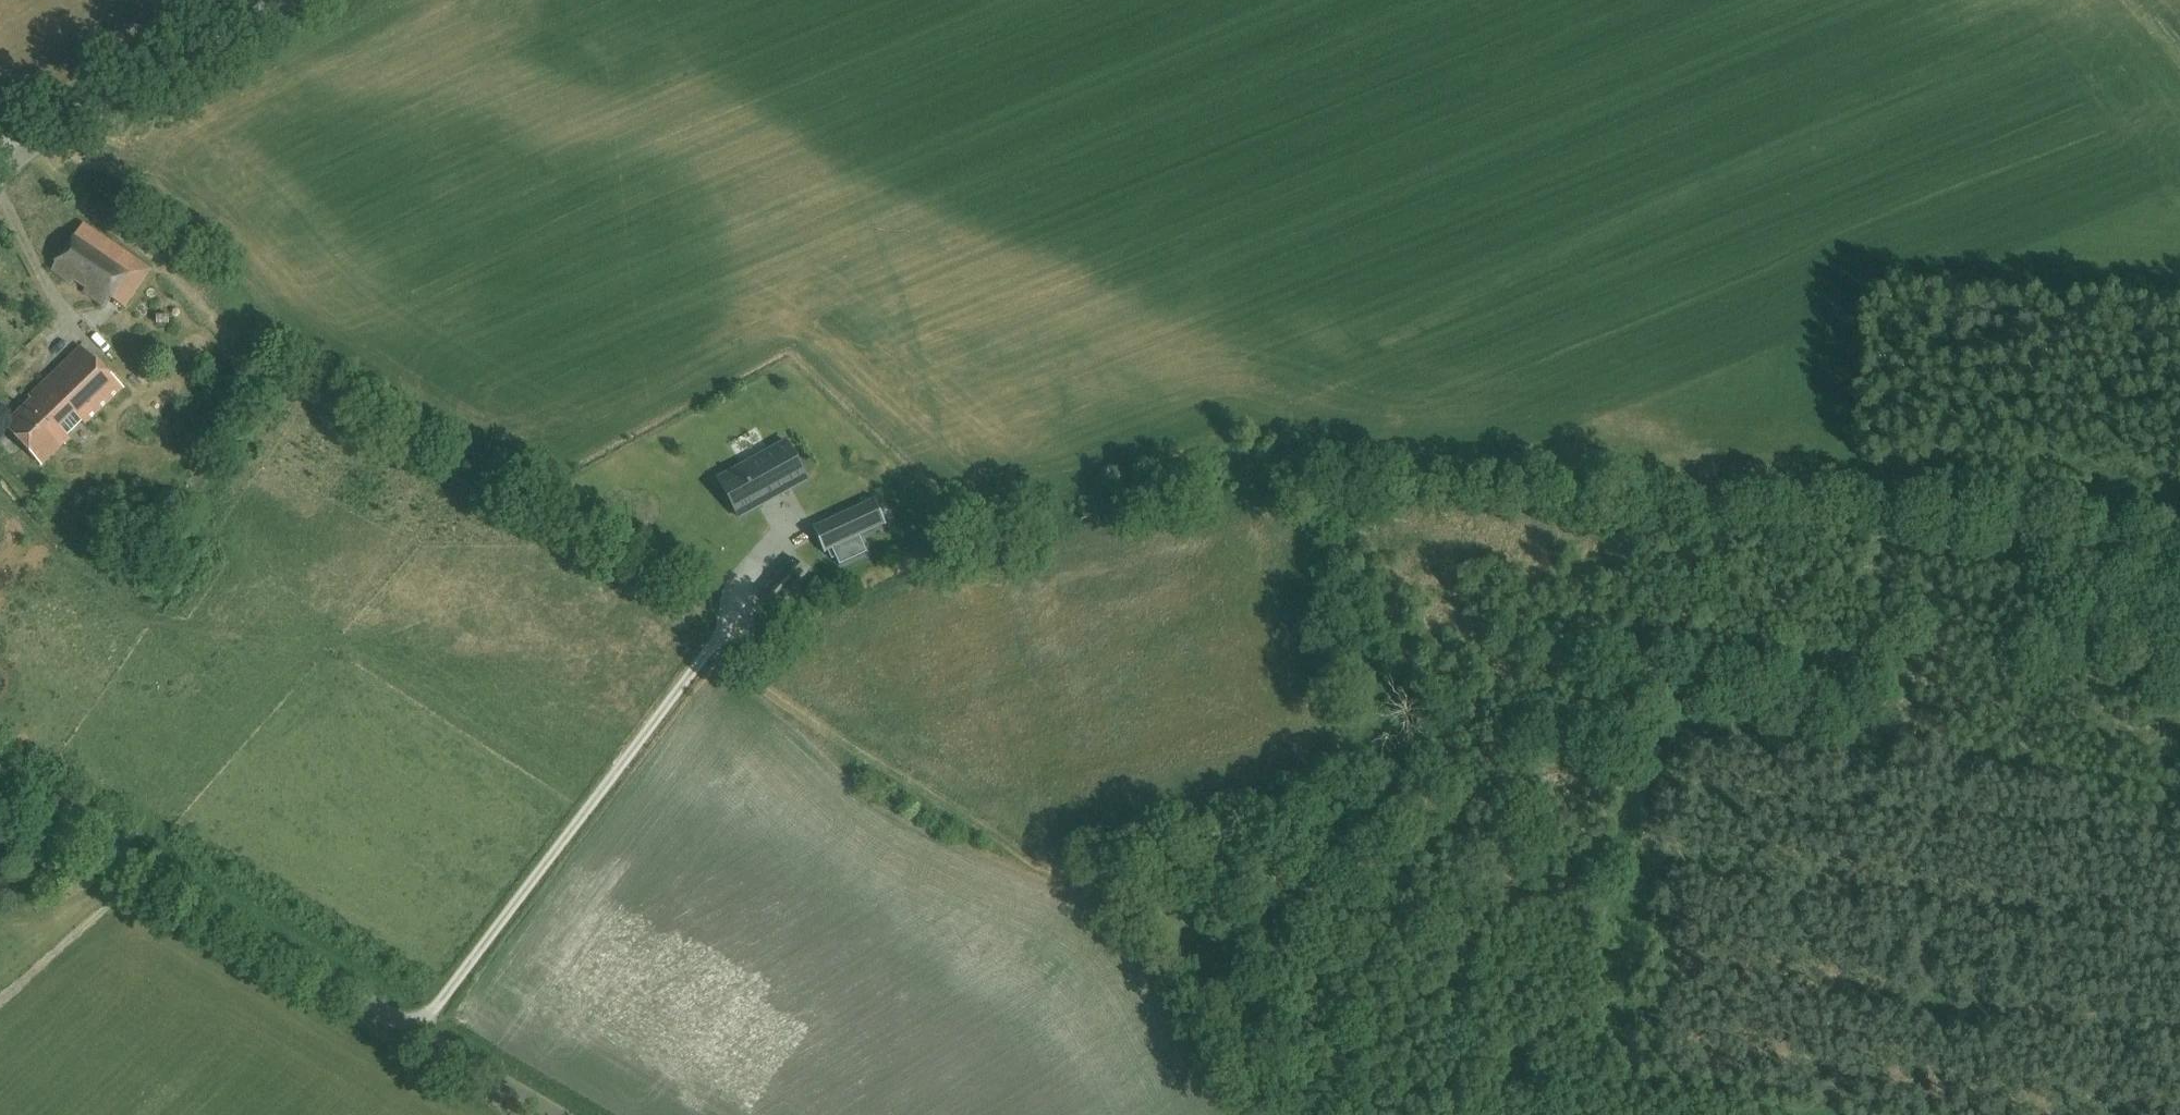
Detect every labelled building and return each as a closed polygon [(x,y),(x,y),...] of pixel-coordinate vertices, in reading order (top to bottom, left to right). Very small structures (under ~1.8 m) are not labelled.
[(109,299),(124,307),(152,268),(84,221),(52,268),(105,304),(109,299)] [(63,444),(122,388),(82,346),(30,396),(32,398),(5,424),(42,462),(62,443),(63,444)] [(786,441),(717,479),(738,517),(806,480),(786,441)] [(813,525),(812,526),(824,553),(825,553),(825,552),(883,526),(885,526),(872,498),(871,499),(813,526),(813,525)] [(792,557),(778,573),(794,588),(808,572),(807,571),(805,574),(790,560),(793,558),(792,557)]
